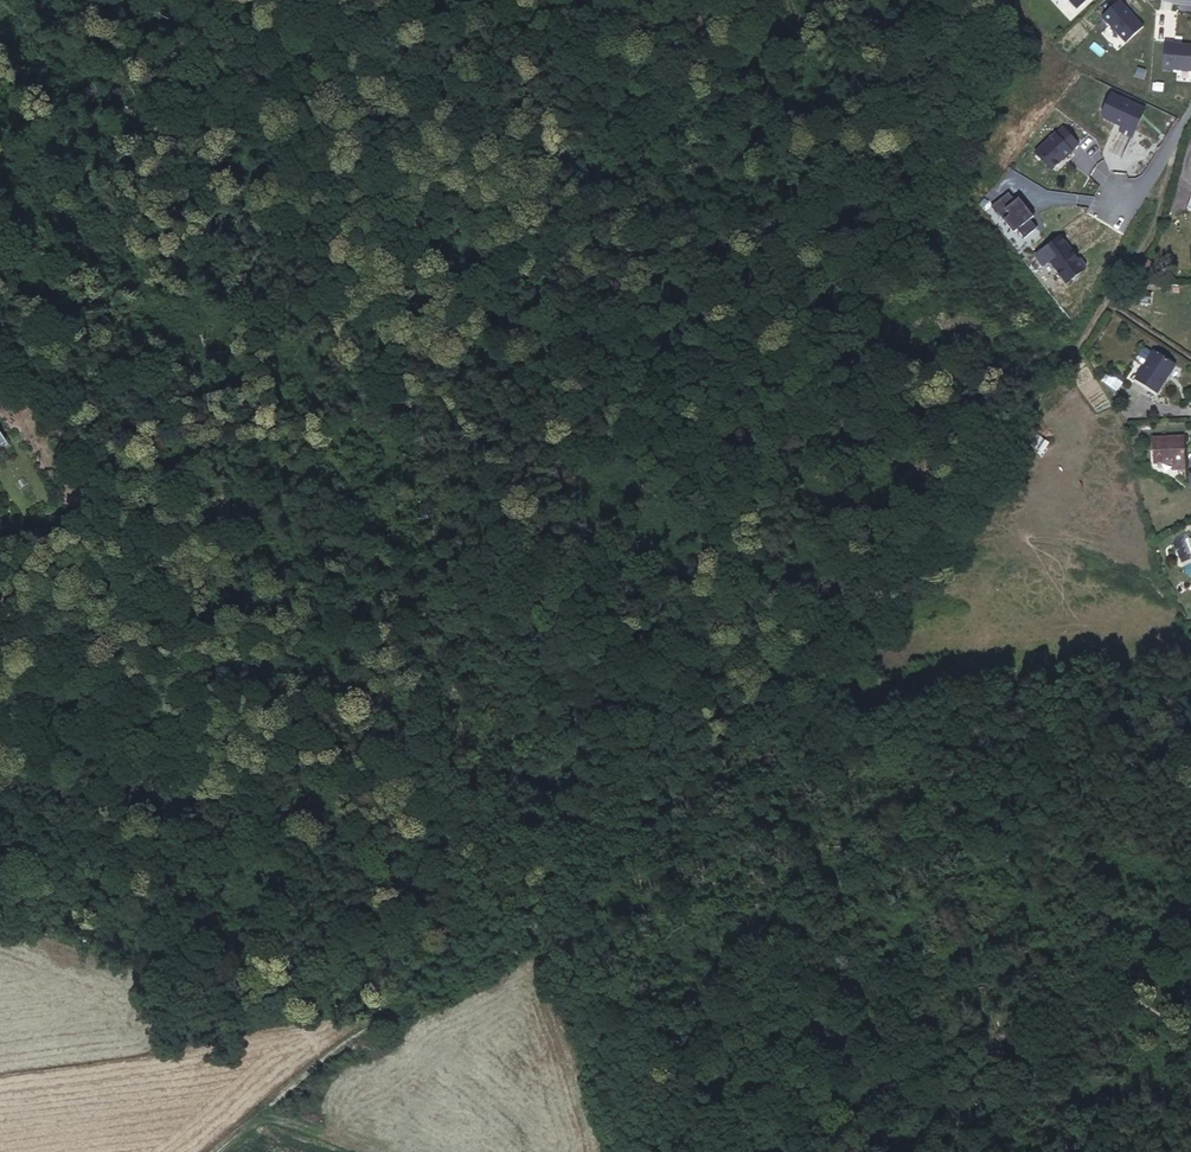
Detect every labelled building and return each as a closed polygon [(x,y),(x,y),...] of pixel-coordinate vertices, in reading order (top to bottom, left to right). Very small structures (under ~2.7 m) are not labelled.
[(1076,10),(1087,0),(1067,0),(1076,10)] [(1132,14),(1119,0),(1101,17),(1126,43),(1143,26),(1136,18),(1135,19),(1131,15),(1132,14)] [(1162,68),(1190,71),(1190,45),(1174,44),(1174,42),(1164,41),(1162,68)] [(1145,109),(1111,93),(1102,113),(1103,118),(1122,127),(1120,131),(1132,137),(1145,109)] [(1055,132),(1035,151),(1053,170),(1065,158),(1065,159),(1073,151),(1073,150),(1080,144),(1063,126),(1056,133),(1055,132)] [(1009,192),(991,207),(998,216),(1000,215),(1014,233),(1018,230),(1025,238),(1037,228),(1031,219),(1034,216),(1019,198),(1016,201),(1009,192)] [(1061,236),(1036,255),(1044,266),(1051,261),(1067,283),(1086,269),(1086,267),(1080,259),(1078,258),(1061,236)] [(1145,279),(1154,264),(1146,260),(1138,274),(1145,279)] [(1136,361),(1143,364),(1150,351),(1143,348),(1136,361)] [(1156,393),(1175,364),(1153,350),(1135,379),(1156,393)] [(0,403),(0,445),(19,431),(0,403)] [(1184,469),(1183,440),(1162,441),(1162,437),(1152,438),(1153,463),(1171,462),(1172,470),(1184,469)]
